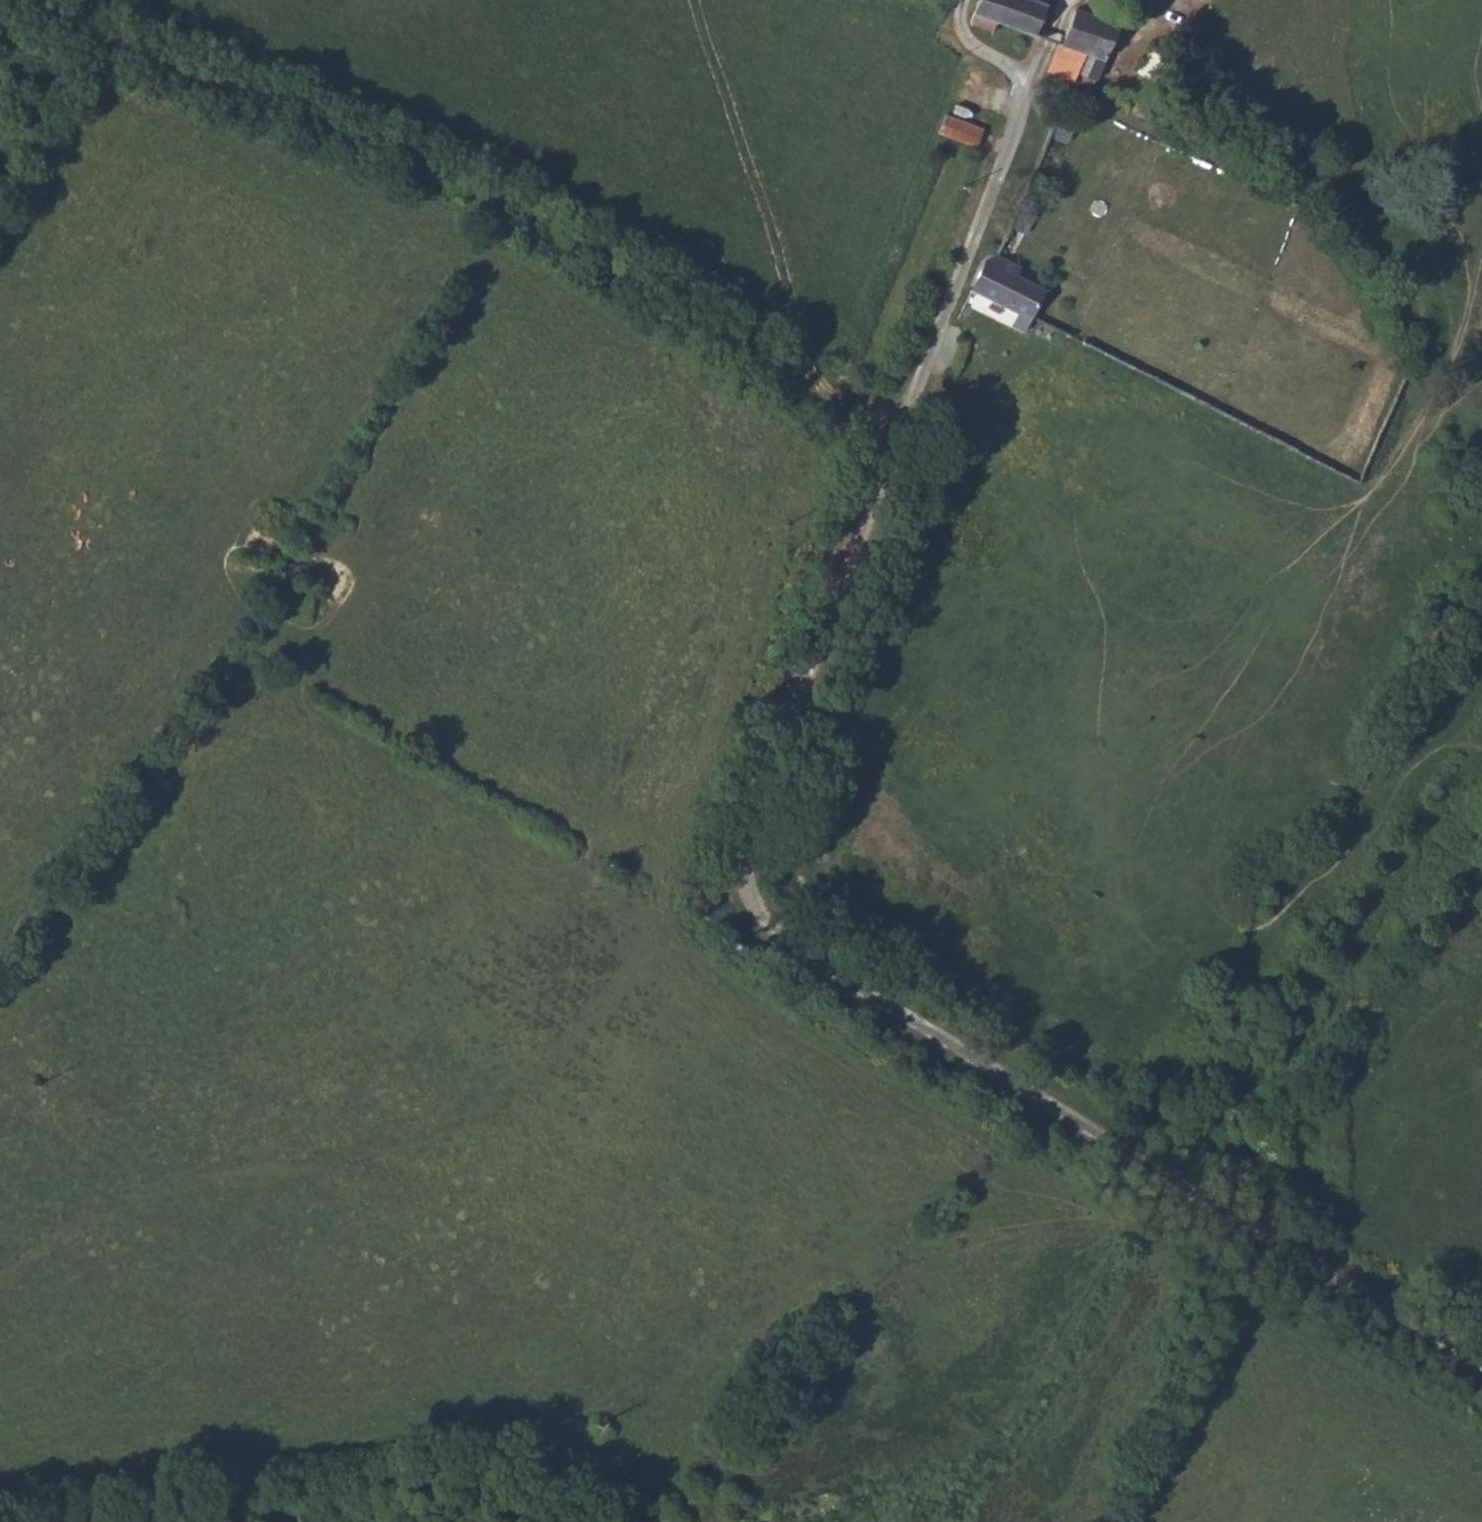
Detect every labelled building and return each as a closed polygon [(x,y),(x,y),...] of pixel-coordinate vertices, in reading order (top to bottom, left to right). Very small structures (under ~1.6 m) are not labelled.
[(969,20),(993,31),(995,20),(1034,33),(1046,3),(1038,0),(977,0),(969,20)] [(1075,6),(1048,71),(1090,88),(1118,25),(1075,6)] [(939,133),(976,146),(983,126),(946,114),(939,133)] [(1014,262),(997,253),(993,260),(986,258),(970,284),(1028,314),(1042,287),(1011,272),(1014,262)]
